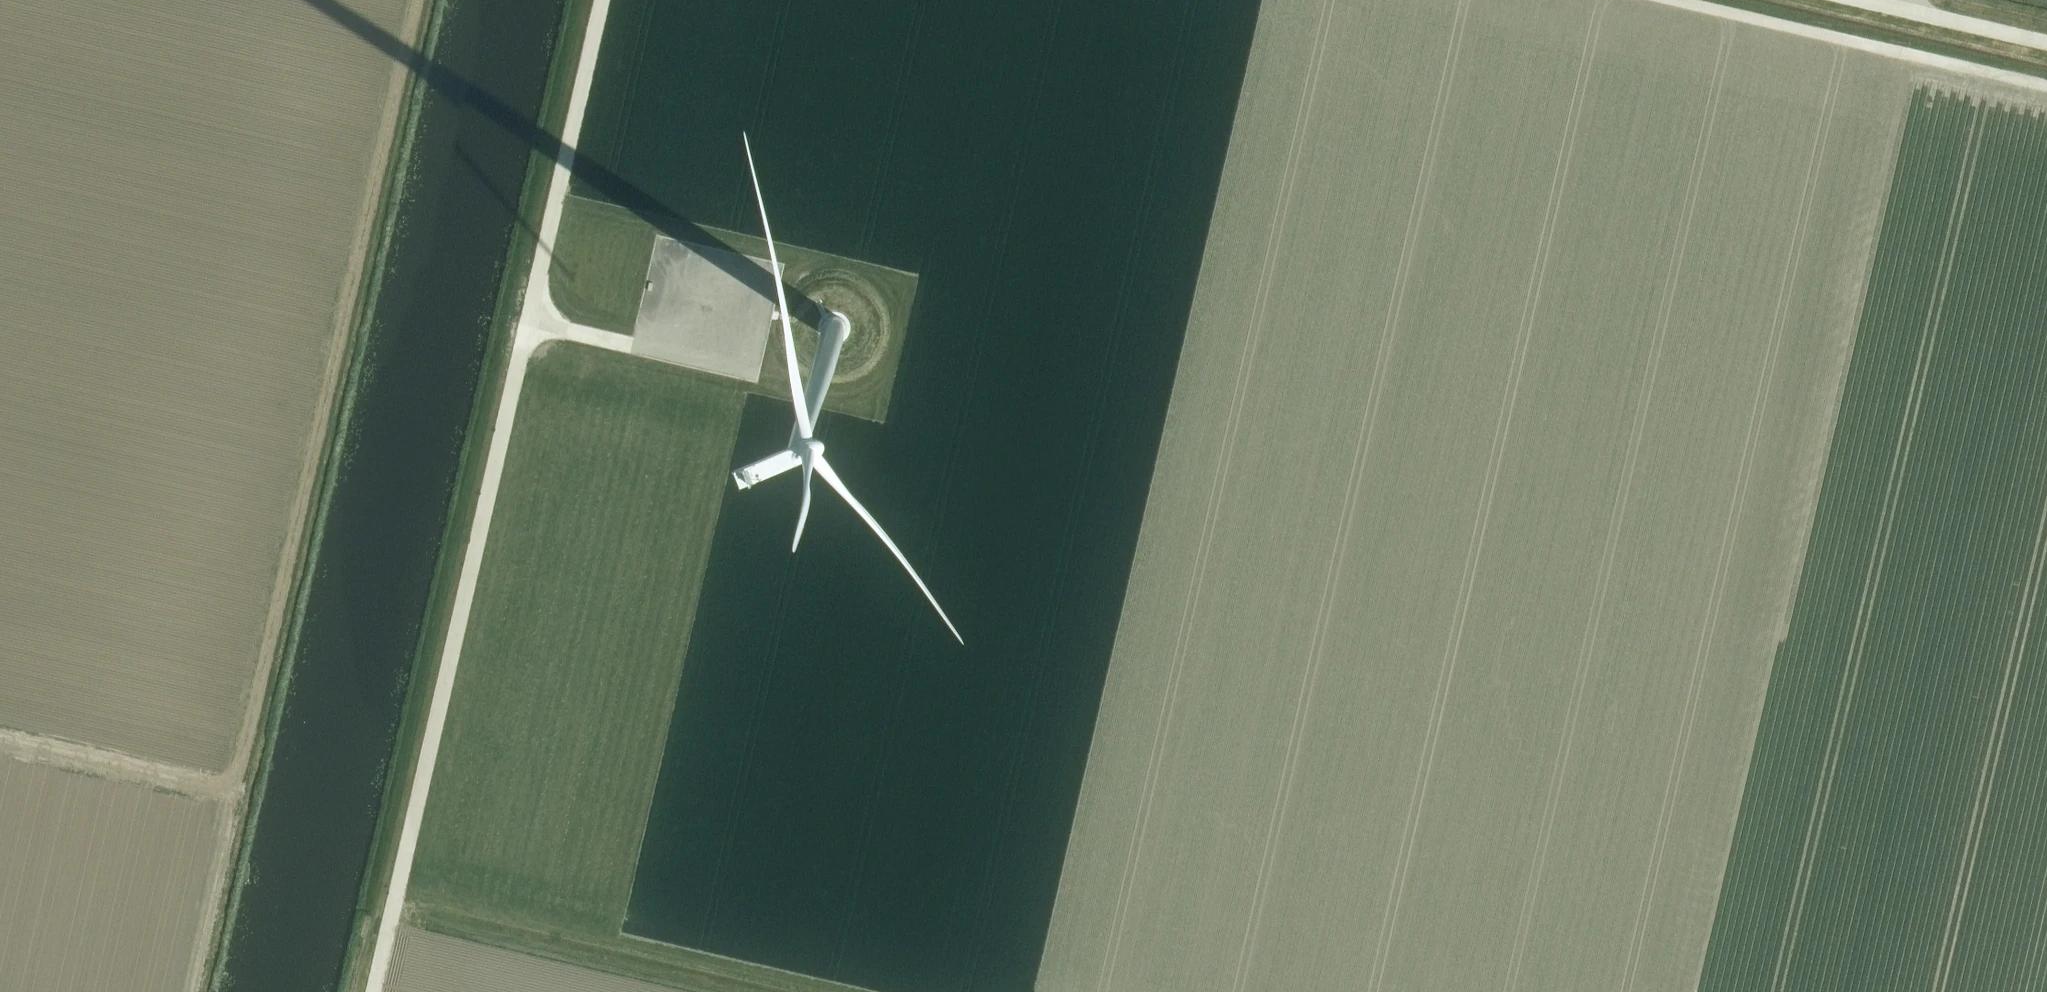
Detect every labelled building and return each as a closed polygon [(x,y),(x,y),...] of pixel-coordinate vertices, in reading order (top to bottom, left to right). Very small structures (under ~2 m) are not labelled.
[(822,326),(822,328),(822,330),(822,332),(823,333),(824,335),(825,337),(827,338),(828,339),(830,339),(832,340),(834,340),(836,340),(838,339),(839,339),(841,338),(843,337),(844,335),(845,333),(845,332),(846,330),(846,328),(846,326),(845,324),(845,322),(844,321),(843,319),(841,318),(839,317),(838,316),(836,316),(834,316),(832,316),(830,316),(828,317),(827,318),(825,319),(824,321),(823,322),(822,324),(822,326)]
